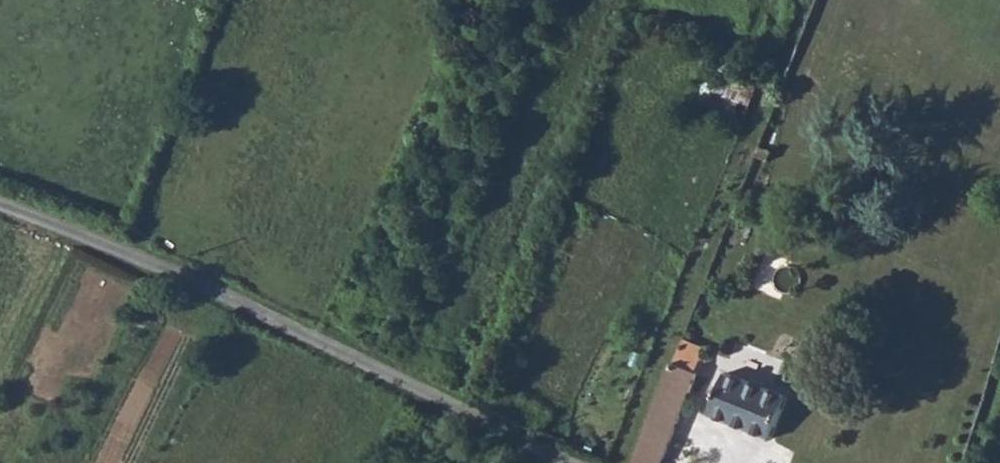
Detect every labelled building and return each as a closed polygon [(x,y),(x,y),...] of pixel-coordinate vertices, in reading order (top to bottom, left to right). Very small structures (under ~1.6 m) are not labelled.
[(710,70),(701,99),(748,114),(757,85),(710,70)] [(635,462),(661,462),(698,378),(687,373),(693,359),(681,354),(635,462)] [(728,373),(711,416),(771,440),(788,397),(728,373)]
